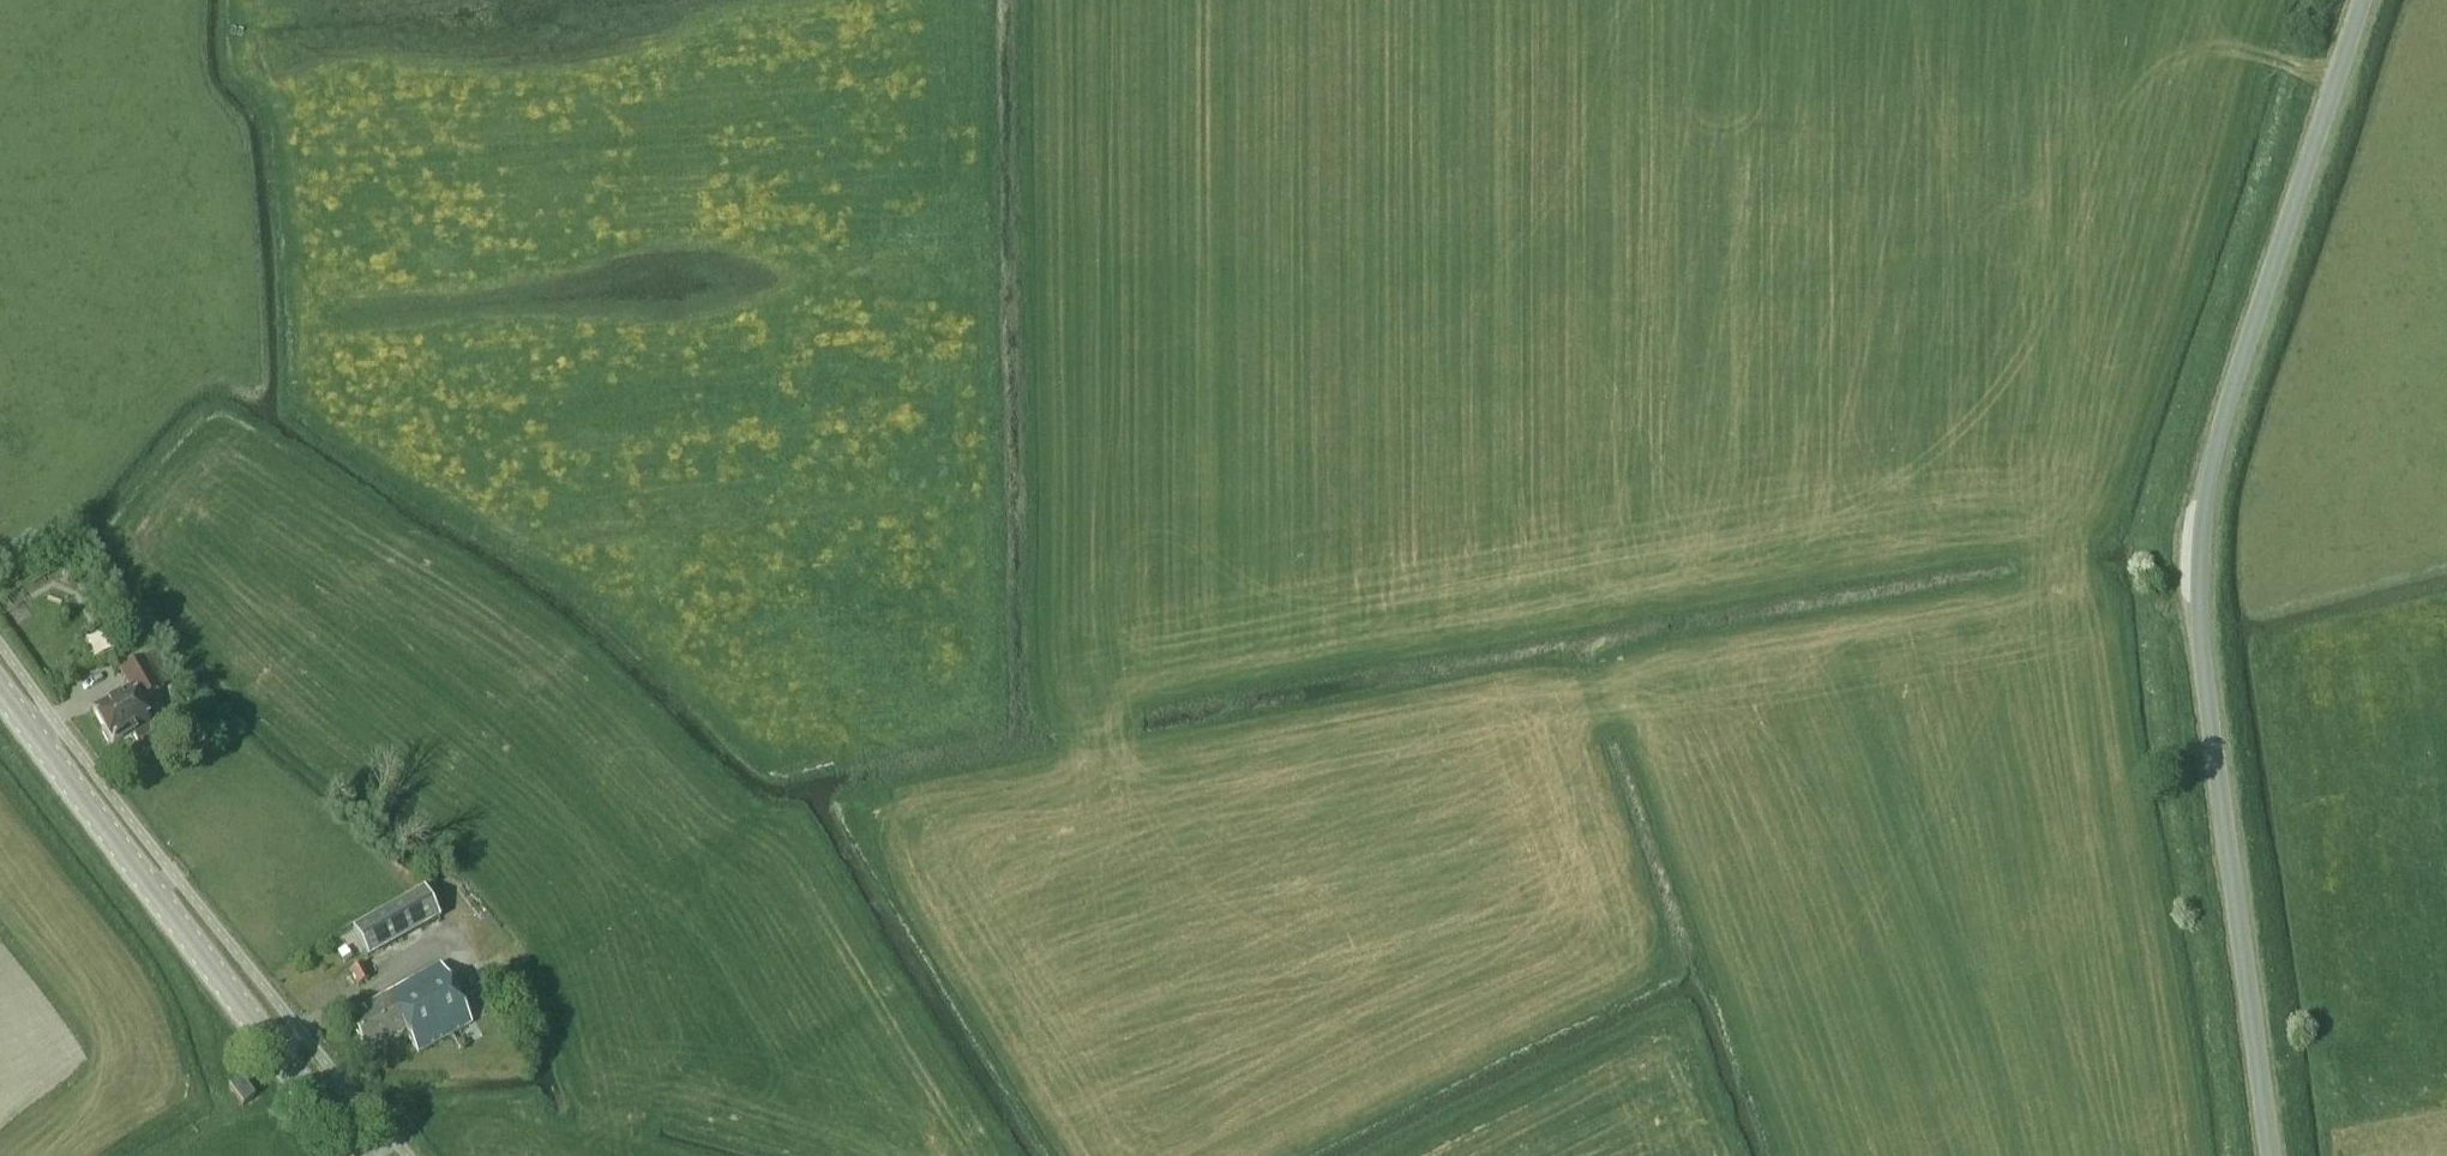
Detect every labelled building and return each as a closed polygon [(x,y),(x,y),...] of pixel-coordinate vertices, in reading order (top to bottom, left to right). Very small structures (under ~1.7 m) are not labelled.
[(152,723),(139,703),(162,690),(161,688),(174,681),(158,652),(145,659),(144,657),(118,672),(127,687),(93,708),(106,730),(103,731),(110,742),(112,741),(114,746),(134,734),(139,741),(153,733),(148,725),(152,723)] [(423,889),(351,928),(368,959),(440,920),(423,889)] [(361,964),(350,970),(358,985),(369,980),(361,964)] [(404,1033),(406,1036),(415,1053),(433,1043),(471,1021),(440,965),(361,1007),(366,1015),(349,1024),(364,1052),(390,1038),(391,1040),(394,1039),(396,1039),(403,1036),(404,1034),(404,1033)] [(240,1078),(228,1087),(242,1107),(255,1097),(240,1078)]
